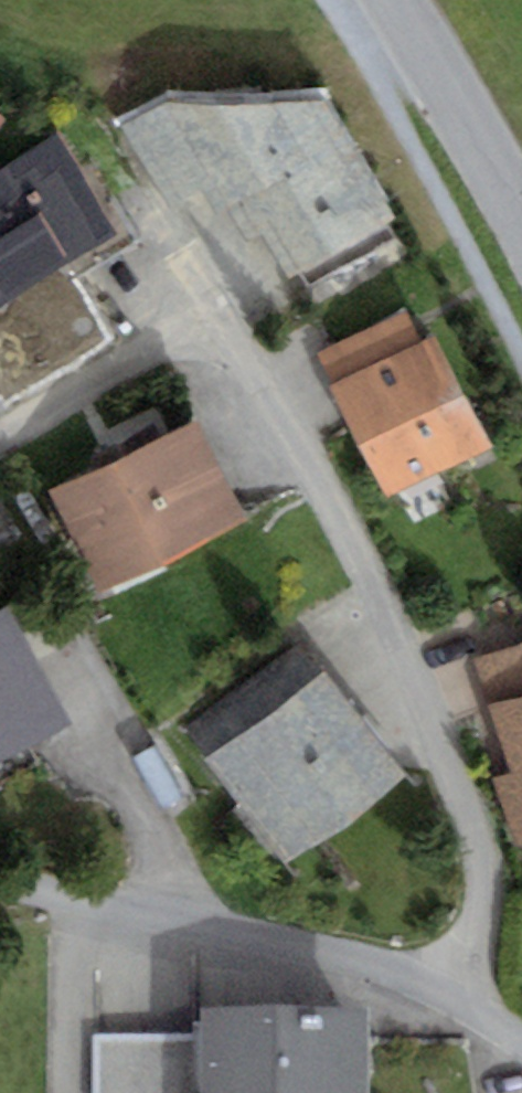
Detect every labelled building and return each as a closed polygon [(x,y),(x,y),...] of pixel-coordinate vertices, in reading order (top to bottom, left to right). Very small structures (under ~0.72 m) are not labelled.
[(184,93),(124,124),(163,198),(207,174),(240,235),(257,226),(277,263),(366,216),(300,92),(184,93)] [(105,226),(46,132),(0,161),(0,291),(105,226)] [(362,477),(469,429),(427,332),(319,379),(362,477)] [(37,482),(84,579),(225,510),(178,413),(37,482)] [(35,716),(0,651),(0,735),(35,716)] [(300,682),(204,756),(280,857),(377,783),(300,682)] [(476,711),(518,841),(521,840),(521,697),(476,711)] [(342,1060),(187,1065),(188,1092),(343,1092),(342,1060)]
